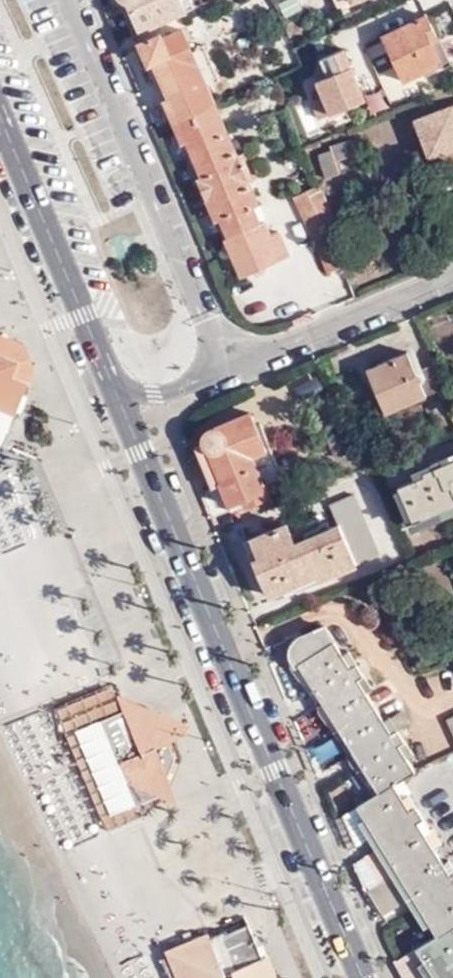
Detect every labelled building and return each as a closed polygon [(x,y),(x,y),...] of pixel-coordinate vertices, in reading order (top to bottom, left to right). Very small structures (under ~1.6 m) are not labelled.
[(139,32),(186,13),(186,12),(180,0),(121,0),(121,1),(122,1),(123,1),(123,2),(124,2),(125,2),(126,3),(127,3),(139,32)] [(186,12),(194,7),(191,0),(180,0),(186,12)] [(431,42),(438,39),(426,15),(382,36),(404,82),(442,64),(431,42)] [(174,122),(215,102),(207,85),(192,51),(183,30),(163,39),(147,46),(169,97),(164,99),(174,122)] [(139,43),(164,99),(169,97),(147,46),(163,39),(161,34),(139,43)] [(192,51),(207,85),(218,80),(204,46),(192,51)] [(328,76),(316,81),(323,98),(313,101),(320,120),(330,115),(367,99),(346,47),(321,57),(328,76)] [(273,234),(215,102),(174,122),(183,144),(188,142),(196,159),(202,176),(198,177),(217,221),(221,219),(229,237),(235,253),(232,254),(242,277),(290,256),(280,232),(273,234)] [(430,160),(442,155),(452,151),(452,105),(414,120),(430,160)] [(303,132),(307,143),(328,134),(324,123),(303,132)] [(356,154),(351,139),(331,147),(332,150),(319,155),(326,178),(340,174),(336,161),(356,154)] [(188,142),(183,144),(190,161),(196,159),(188,142)] [(442,155),(450,179),(452,178),(452,151),(442,155)] [(196,159),(190,161),(198,177),(202,176),(196,159)] [(340,229),(319,186),(293,199),(314,242),(328,274),(343,267),(332,239),(340,229)] [(225,239),(229,237),(221,219),(217,221),(225,239)] [(225,239),(232,254),(235,253),(229,237),(225,239)] [(5,337),(0,335),(0,446),(2,447),(15,416),(17,416),(27,389),(30,384),(14,378),(21,362),(4,355),(11,339),(5,337)] [(25,346),(11,339),(4,355),(21,362),(14,378),(30,384),(36,368),(25,346)] [(438,392),(445,389),(435,366),(418,374),(408,352),(377,365),(397,410),(438,392)] [(397,410),(377,365),(367,369),(386,414),(397,410)] [(447,388),(445,389),(438,392),(447,411),(452,409),(452,400),(447,388)] [(236,419),(215,428),(214,428),(213,428),(211,428),(210,429),(209,430),(208,430),(207,430),(207,431),(206,431),(205,433),(205,434),(204,434),(203,435),(203,436),(203,437),(203,438),(203,439),(203,440),(203,441),(203,443),(204,444),(196,448),(212,488),(221,485),(233,513),(274,494),(258,453),(265,450),(253,419),(240,425),(236,419)] [(424,471),(425,475),(398,485),(414,522),(438,511),(442,518),(452,513),(452,459),(424,471)] [(338,567),(340,572),(380,554),(356,494),(332,504),(340,523),(296,543),(288,524),(251,538),(267,575),(261,577),(269,597),(318,576),(338,567)] [(267,575),(251,538),(244,541),(261,577),(267,575)] [(320,581),(340,572),(338,567),(318,576),(320,581)] [(351,764),(376,796),(379,793),(298,663),(299,663),(292,651),(294,645),(297,638),(325,627),(324,625),(301,634),(298,636),(295,640),(292,644),(289,650),(290,658),(292,664),(294,668),(295,669),(294,671),(310,694),(310,697),(324,718),(345,747),(351,764)] [(298,663),(379,793),(394,784),(415,770),(409,759),(413,755),(399,732),(411,724),(402,711),(386,722),(367,692),(372,689),(349,650),(342,654),(325,627),(297,638),(294,645),(292,651),(299,663),(298,663)] [(169,743),(178,739),(168,716),(163,714),(145,707),(117,695),(124,711),(162,727),(169,743)] [(163,714),(166,710),(160,696),(147,700),(145,707),(163,714)] [(176,762),(169,743),(162,727),(124,711),(99,721),(136,807),(159,797),(160,797),(169,778),(176,762)] [(168,716),(178,739),(186,736),(189,725),(168,716)] [(179,803),(169,778),(160,797),(159,797),(179,804),(179,803)] [(395,963),(398,967),(404,977),(434,977),(452,977),(452,865),(450,860),(444,864),(425,834),(431,831),(409,795),(403,799),(394,784),(379,793),(376,796),(336,821),(351,853),(369,842),(373,851),(353,865),(382,916),(408,901),(414,897),(431,925),(438,935),(395,963)] [(425,929),(431,925),(414,897),(408,901),(425,929)] [(249,925),(228,934),(227,932),(202,941),(172,953),(183,977),(272,977),(249,925)]
